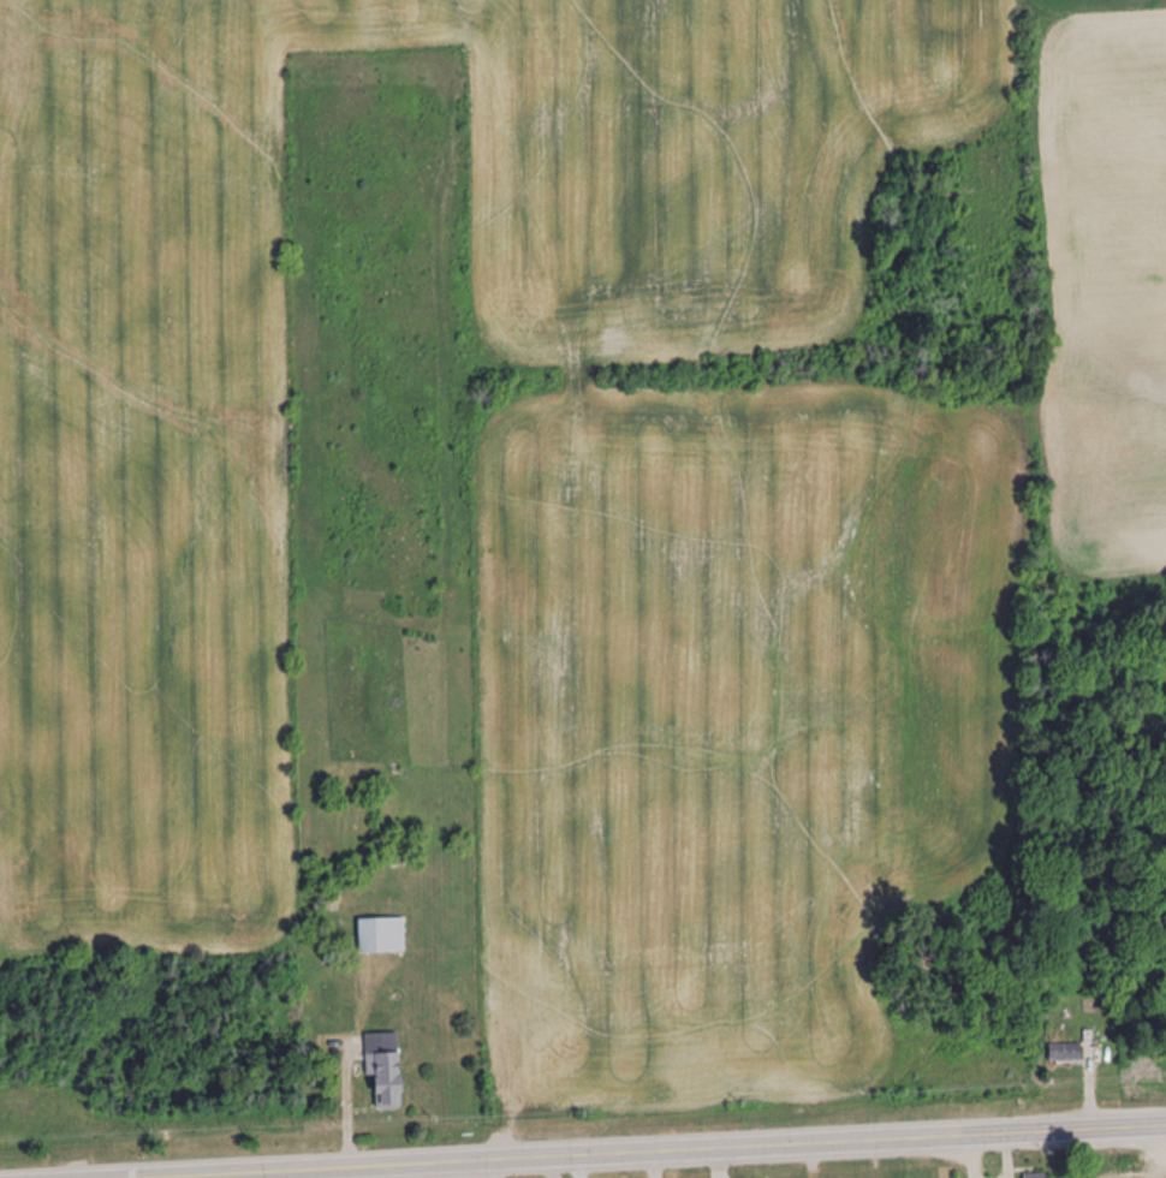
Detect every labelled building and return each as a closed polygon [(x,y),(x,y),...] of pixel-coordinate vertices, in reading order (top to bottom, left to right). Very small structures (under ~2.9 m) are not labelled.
[(406,919),(360,919),(360,954),(406,954),(406,919)] [(366,1034),(368,1077),(377,1076),(378,1110),(403,1109),(401,1033),(366,1034)] [(1083,1045),(1049,1045),(1049,1062),(1083,1062),(1083,1045)]
